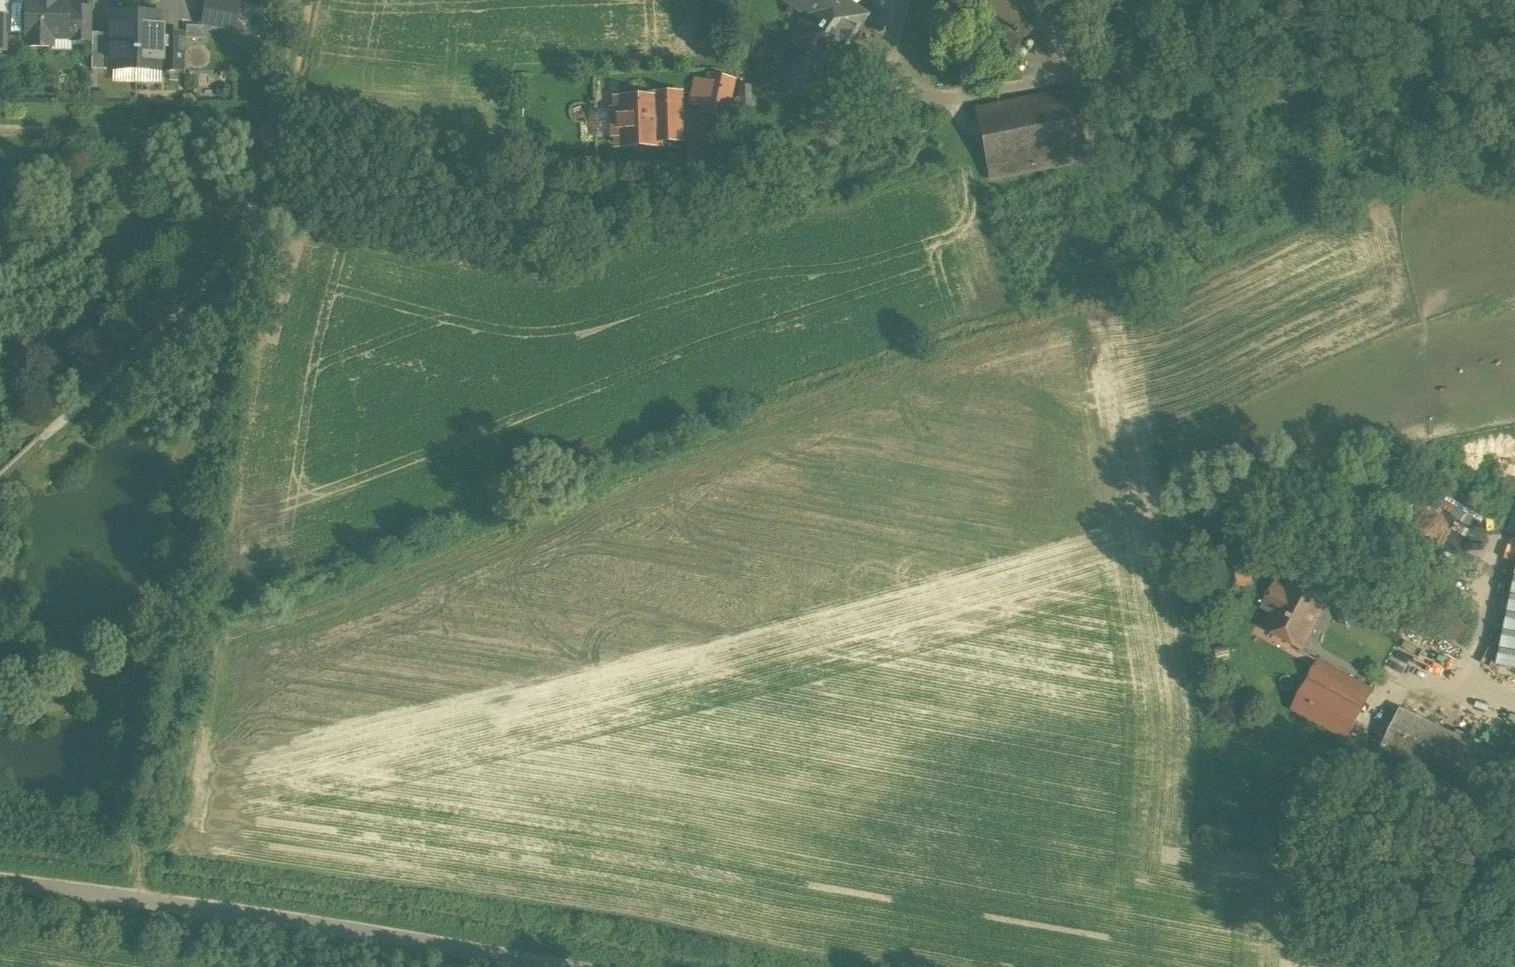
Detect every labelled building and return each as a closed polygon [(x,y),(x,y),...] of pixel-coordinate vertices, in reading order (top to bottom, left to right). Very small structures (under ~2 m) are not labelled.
[(9,9),(20,9),(20,0),(9,0),(9,9)] [(40,0),(35,0),(27,0),(26,37),(28,37),(28,46),(51,47),(51,37),(72,37),(72,11),(66,11),(66,0),(54,0),(40,0)] [(841,0),(786,0),(795,6),(797,3),(820,18),(801,45),(792,40),(792,41),(810,54),(821,61),(830,67),(841,50),(840,49),(848,37),(849,38),(864,16),(841,0)] [(1004,61),(1036,24),(1008,0),(935,0),(1004,61)] [(90,8),(72,8),(72,37),(72,41),(90,41),(90,39),(92,39),(92,34),(92,10),(90,10),(90,8)] [(163,15),(111,14),(111,34),(111,70),(162,71),(163,35),(163,15)] [(0,19),(0,29),(8,29),(8,20),(0,19)] [(862,33),(860,33),(858,35),(857,36),(856,40),(856,42),(857,44),(858,45),(859,46),(861,47),(863,47),(866,46),(868,45),(869,43),(870,41),(870,40),(870,38),(869,37),(869,36),(868,35),(866,33),(865,33),(863,33),(862,33)] [(111,34),(92,34),(92,39),(92,69),(111,70),(111,34)] [(182,35),(163,35),(162,71),(181,71),(182,35)] [(858,51),(855,50),(853,51),(851,52),(850,53),(848,54),(848,57),(848,58),(848,60),(849,62),(850,64),(852,65),(855,66),(858,65),(859,65),(860,64),(862,62),(863,60),(863,58),(863,56),(862,55),(861,53),(860,52),(858,51)] [(808,57),(796,60),(789,70),(791,82),(801,89),(814,87),(821,77),(818,65),(821,61),(810,54),(808,57)] [(705,80),(690,78),(686,113),(728,118),(732,79),(705,76),(705,80)] [(750,86),(739,86),(740,106),(751,106),(750,86)] [(654,99),(616,100),(617,108),(612,109),(613,137),(617,137),(618,145),(658,144),(658,140),(680,140),(678,94),(654,95),(654,99)] [(1077,98),(978,118),(991,180),(1089,159),(1077,98)] [(1291,538),(1273,531),(1268,541),(1286,549),(1291,538)] [(1247,557),(1222,562),(1228,591),(1253,586),(1247,557)] [(1287,592),(1276,586),(1265,607),(1276,612),(1269,625),(1283,633),(1281,638),(1301,649),(1306,640),(1305,637),(1310,627),(1309,625),(1314,615),(1321,613),(1324,607),(1323,605),(1326,600),(1327,601),(1328,599),(1293,580),(1287,592)] [(1499,665),(1514,669),(1514,588),(1499,665)] [(1466,620),(1424,597),(1413,618),(1455,641),(1466,620)] [(1373,691),(1320,662),(1310,681),(1363,710),(1373,691)] [(1310,681),(1309,681),(1294,709),(1347,738),(1363,710),(1310,681)] [(1510,762),(1400,709),(1382,748),(1418,766),(1407,788),(1480,823),(1510,762)]
